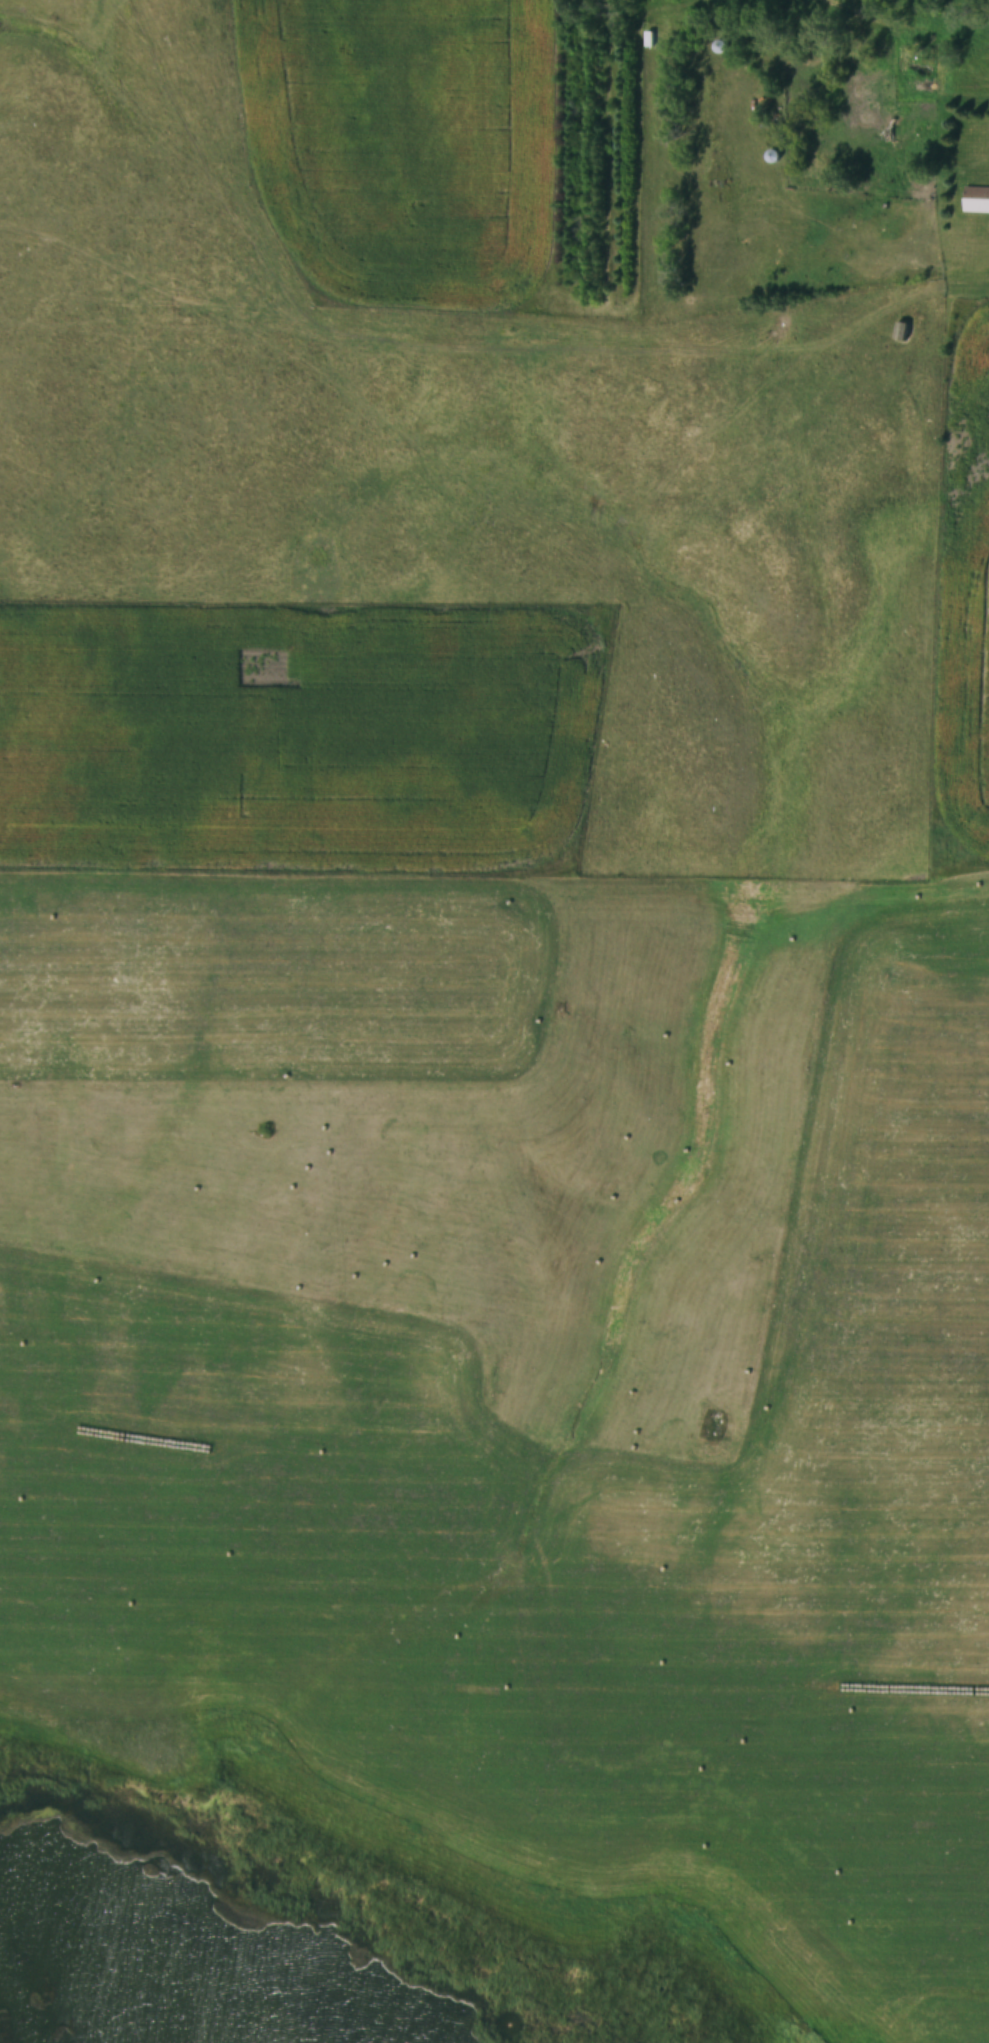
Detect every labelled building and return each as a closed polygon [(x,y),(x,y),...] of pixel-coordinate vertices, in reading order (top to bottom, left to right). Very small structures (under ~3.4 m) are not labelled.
[(962,186),(962,210),(988,211),(988,186),(962,186)] [(905,339),(905,322),(894,322),(894,339),(905,339)]
